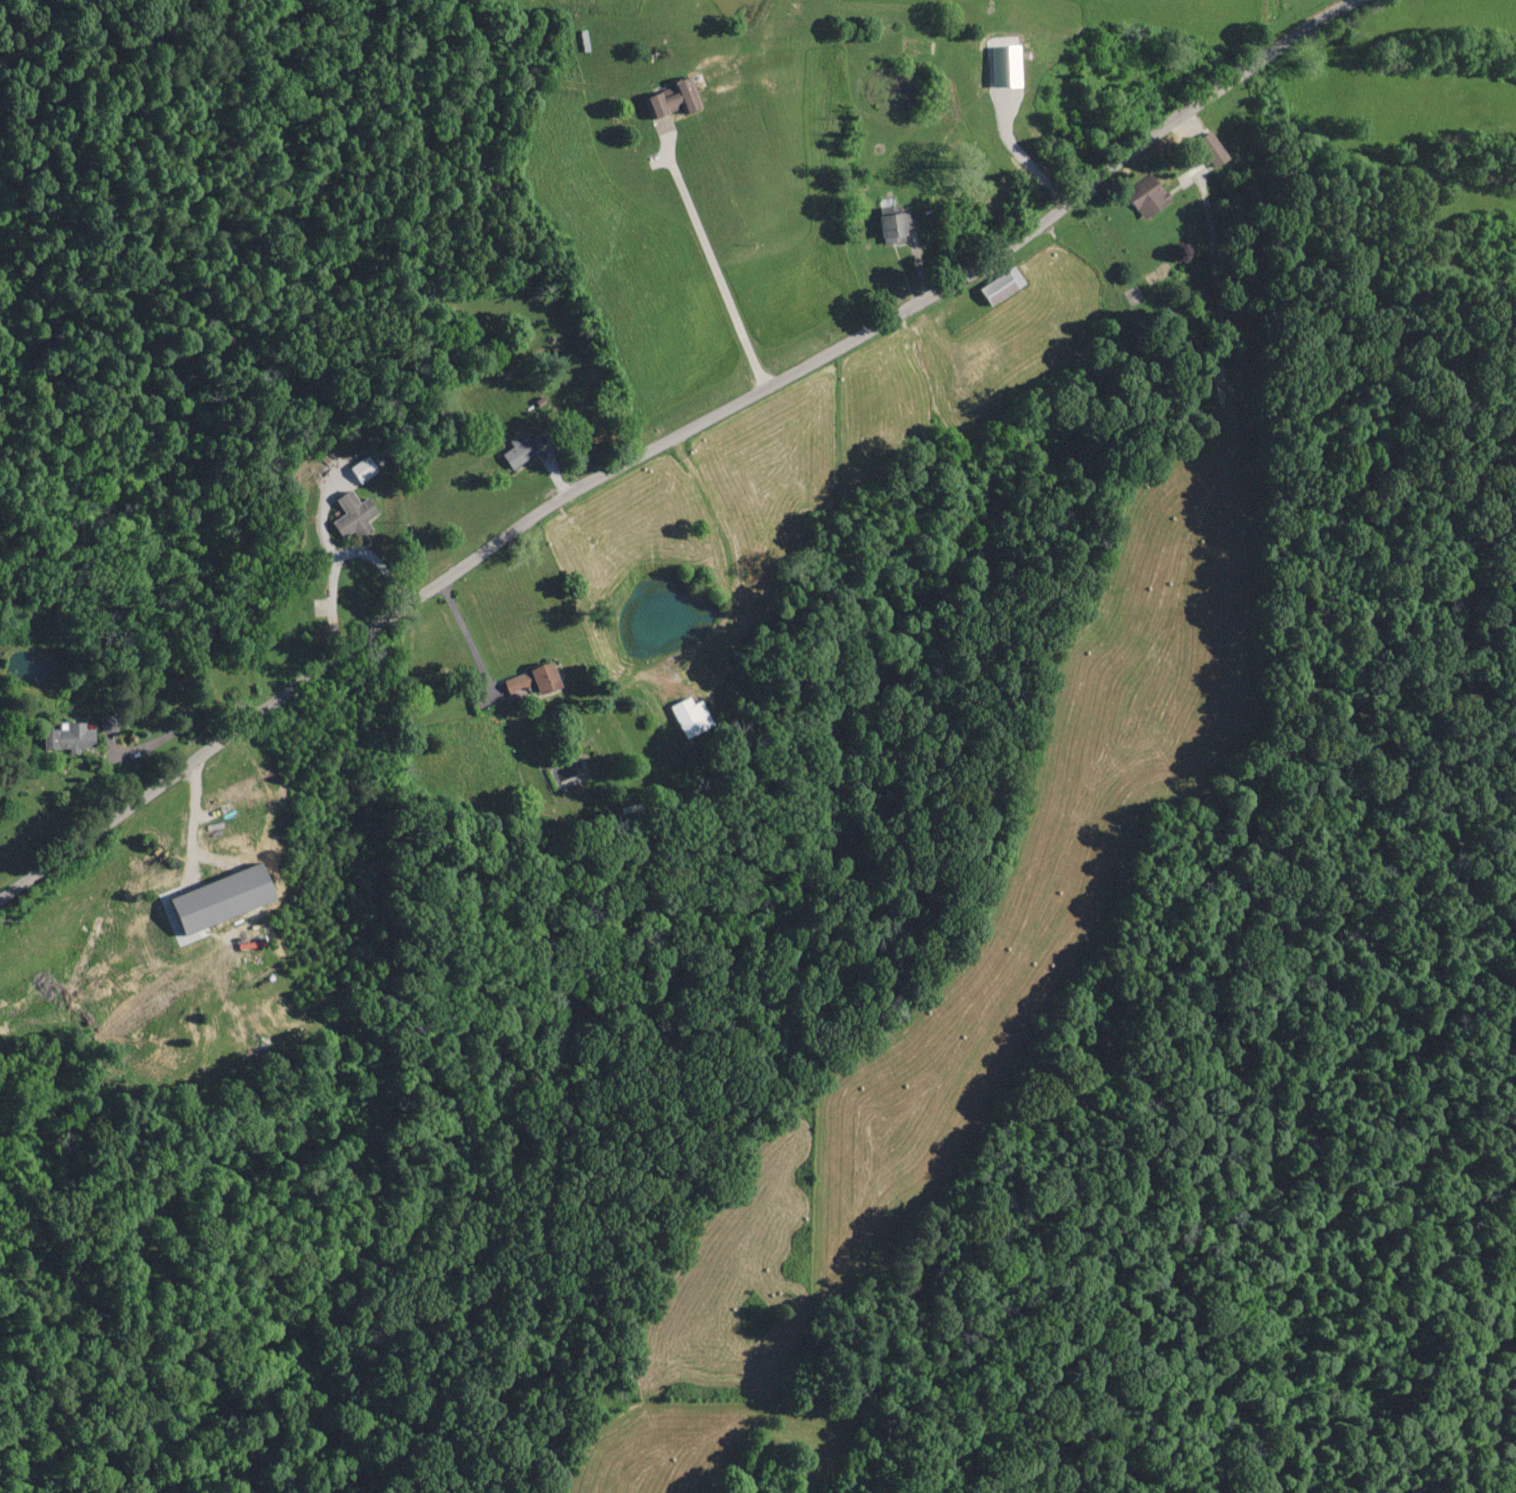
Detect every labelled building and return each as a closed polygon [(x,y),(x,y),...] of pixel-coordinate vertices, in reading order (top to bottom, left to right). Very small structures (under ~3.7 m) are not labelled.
[(988,55),(988,86),(1021,86),(1021,55),(988,55)] [(700,108),(690,79),(641,96),(649,120),(680,108),(682,114),(700,108)] [(1123,193),(1143,220),(1170,201),(1150,174),(1123,193)] [(905,243),(904,232),(917,231),(915,212),(878,216),(881,245),(905,243)] [(1024,285),(1013,268),(978,290),(989,307),(1024,285)] [(522,440),(519,435),(508,442),(511,447),(500,454),(510,470),(541,449),(531,434),(522,440)] [(349,468),(360,483),(376,471),(366,456),(349,468)] [(367,498),(357,503),(350,490),(335,499),(344,514),(331,522),(341,539),(353,531),(358,539),(371,531),(365,521),(377,514),(367,498)] [(509,703),(558,688),(550,664),(502,679),(509,703)] [(684,740),(712,725),(700,701),(692,705),(688,697),(668,707),(684,740)] [(59,724),(59,731),(42,731),(42,751),(93,751),(93,730),(84,730),(84,724),(59,724)]
